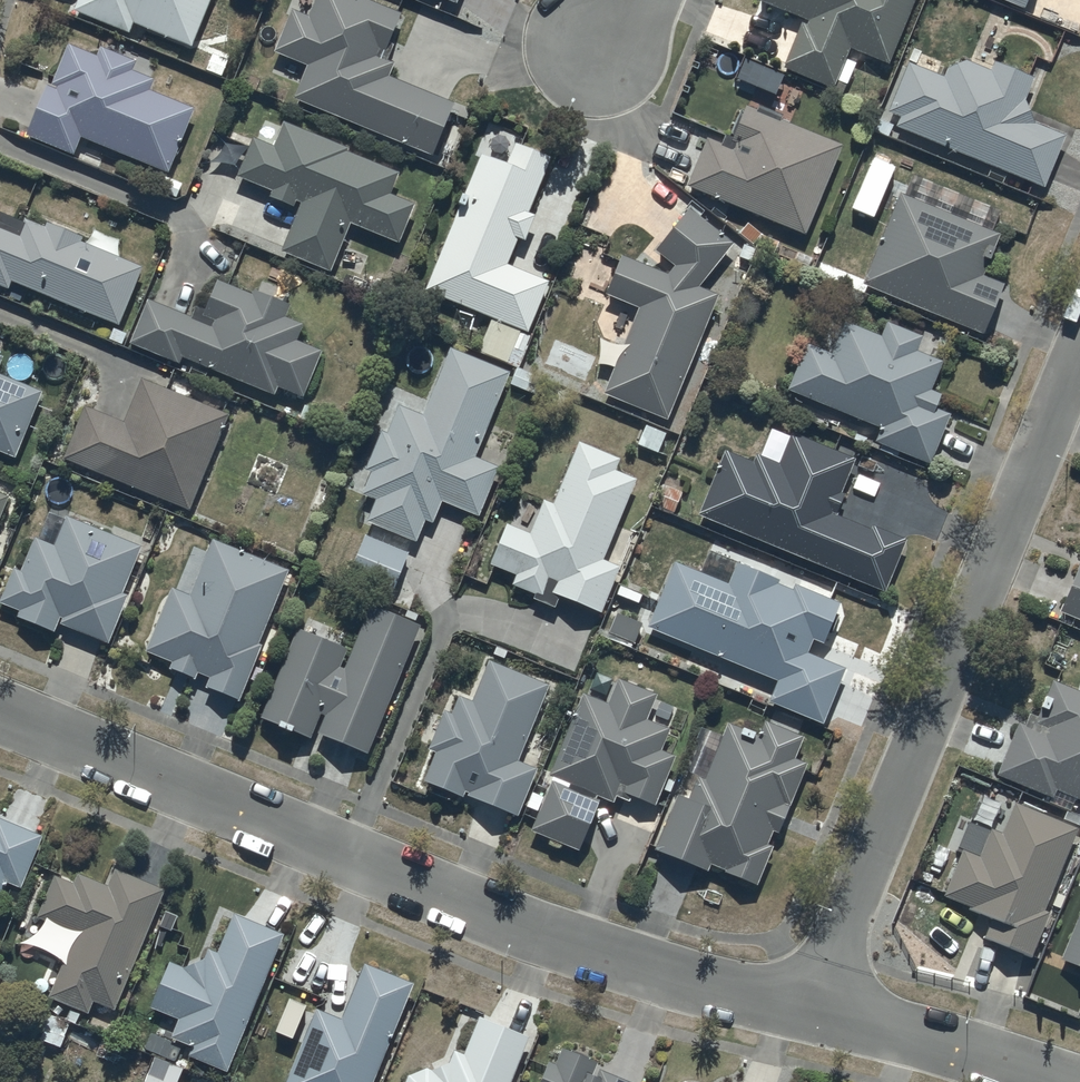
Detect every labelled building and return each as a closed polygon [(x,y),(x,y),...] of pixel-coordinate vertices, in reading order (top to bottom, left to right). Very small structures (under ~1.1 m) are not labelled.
[(73,5),(129,30),(134,19),(190,43),(209,0),(75,0),(73,5)] [(376,0),(312,0),(307,13),(293,7),(275,48),(307,62),(293,93),(431,152),(454,100),(387,71),(393,57),(382,53),(400,11),(376,0)] [(912,0),(762,0),(802,15),(783,64),(834,84),(849,44),(889,59),(912,0)] [(97,53),(67,40),(52,83),(44,80),(23,133),(75,153),(82,134),(166,167),(192,105),(147,86),(151,75),(130,66),(133,57),(101,43),(97,53)] [(899,111),(895,123),(1042,183),(1063,131),(1033,119),(1025,95),(1032,74),(995,59),(991,67),(968,58),(967,58),(966,58),(966,57),(965,57),(964,57),(963,57),(962,57),(961,57),(960,57),(959,58),(958,58),(957,58),(956,59),(955,59),(954,59),(954,60),(953,60),(952,61),(951,61),(951,62),(950,63),(949,63),(949,64),(948,65),(947,66),(947,67),(946,68),(946,69),(945,70),(945,71),(945,72),(908,58),(889,107),(899,111)] [(840,140),(743,102),(732,133),(727,131),(723,141),(707,134),(687,185),(807,230),(840,140)] [(347,145),(284,119),(273,143),(253,135),(237,173),(271,187),(269,192),(294,202),(296,198),(301,200),(281,248),(330,268),(350,220),(397,239),(413,200),(388,190),(397,169),(345,149),(347,145)] [(460,197),(425,286),(492,315),(478,348),(517,364),(509,383),(536,394),(544,374),(522,365),(535,334),(526,330),(548,279),(507,261),(518,235),(524,238),(535,211),(529,208),(552,153),(514,136),(504,158),(482,148),(465,187),(462,186),(458,196),(460,197)] [(899,190),(861,279),(982,329),(1002,280),(982,272),(998,233),(989,229),(998,207),(913,172),(905,192),(899,190)] [(666,269),(620,250),(606,291),(639,305),(606,390),(667,414),(717,290),(701,281),(733,237),(688,202),(654,246),(673,261),(666,269)] [(12,277),(118,322),(142,265),(77,238),(80,232),(49,220),(46,226),(25,217),(19,232),(0,224),(0,282),(8,285),(12,277)] [(178,362),(182,352),(274,391),(277,384),(301,394),(321,347),(295,336),(301,320),(283,313),(288,300),(255,286),(253,292),(217,276),(205,306),(196,302),(191,313),(149,296),(129,341),(178,362)] [(806,340),(787,385),(879,424),(873,439),(926,461),(948,410),(935,404),(941,390),(931,386),(942,358),(917,347),(923,334),(886,319),(881,332),(846,317),(832,351),(806,340)] [(508,368),(449,344),(422,413),(397,402),(386,430),(381,428),(366,466),(372,468),(363,492),(375,497),(367,517),(416,537),(424,517),(432,520),(441,497),(477,512),(498,460),(474,450),(508,368)] [(13,453),(41,387),(0,370),(0,447),(13,453)] [(86,403),(64,455),(189,507),(229,411),(142,375),(124,419),(86,403)] [(724,443),(697,510),(884,590),(907,535),(872,520),(870,525),(835,511),(843,492),(839,490),(853,456),(791,429),(778,460),(756,451),(754,456),(724,443)] [(620,455),(578,436),(550,500),(543,497),(529,531),(507,521),(489,561),(516,573),(513,580),(534,590),(532,594),(554,603),(559,591),(599,609),(618,565),(622,567),(637,535),(613,524),(635,474),(616,465),(620,455)] [(65,512),(53,543),(34,535),(20,568),(14,566),(0,599),(18,606),(16,611),(53,627),(57,618),(107,639),(126,592),(121,590),(141,543),(65,512)] [(408,548),(365,530),(348,574),(391,591),(408,548)] [(288,566),(212,535),(189,591),(172,584),(146,648),(171,659),(169,665),(195,675),(198,669),(210,674),(206,683),(238,696),(261,641),(258,640),(288,566)] [(674,559),(649,624),(775,678),(768,696),(822,719),(845,665),(807,649),(813,635),(823,639),(839,602),(795,583),(792,589),(777,582),(778,578),(738,561),(729,582),(674,559)] [(1079,560),(1060,611),(1079,618),(1079,560)] [(367,750),(417,622),(372,601),(344,664),(339,662),(346,646),(297,625),(260,711),(312,731),(320,711),(324,713),(317,730),(367,750)] [(547,681),(488,657),(472,698),(458,692),(450,711),(444,709),(429,747),(434,749),(424,776),(516,812),(536,764),(517,756),(547,681)] [(607,701),(583,691),(549,771),(553,773),(531,826),(579,845),(600,794),(613,800),(616,793),(629,798),(633,790),(654,800),(675,752),(660,746),(669,725),(646,716),(656,691),(618,675),(607,701)] [(998,772),(1053,794),(1056,788),(1079,797),(1079,688),(1052,676),(1038,713),(1030,710),(1025,721),(1020,719),(998,772)] [(803,731),(764,716),(758,731),(753,729),(754,725),(746,722),(745,724),(729,718),(705,776),(696,773),(687,795),(676,791),(654,846),(708,869),(711,862),(757,881),(774,840),(768,838),(773,826),(780,828),(808,760),(794,754),(803,731)] [(1077,825),(1014,799),(1002,829),(991,824),(980,851),(962,845),(943,892),(992,913),(984,933),(1029,952),(1048,908),(1043,906),(1077,825)] [(0,815),(0,897),(7,878),(21,884),(42,831),(0,815)] [(114,1006),(164,887),(115,865),(108,882),(78,870),(74,879),(55,871),(37,913),(75,929),(49,992),(88,1009),(93,997),(114,1006)] [(1061,954),(1079,962),(1079,908),(1061,954)] [(227,1068),(282,931),(233,909),(217,948),(207,945),(204,955),(183,963),(170,958),(152,1004),(179,1014),(171,1034),(190,1041),(186,1052),(227,1068)] [(412,980),(363,959),(341,1015),(315,1004),(284,1081),(371,1081),(412,980)] [(527,1032),(478,1012),(463,1051),(453,1048),(450,1056),(431,1066),(426,1064),(407,1073),(403,1081),(507,1081),(527,1032)] [(599,1065),(596,1071),(591,1069),(595,1059),(562,1046),(555,1062),(548,1059),(538,1081),(641,1081),(599,1065)] [(146,1069),(141,1081),(177,1081),(146,1069)]
